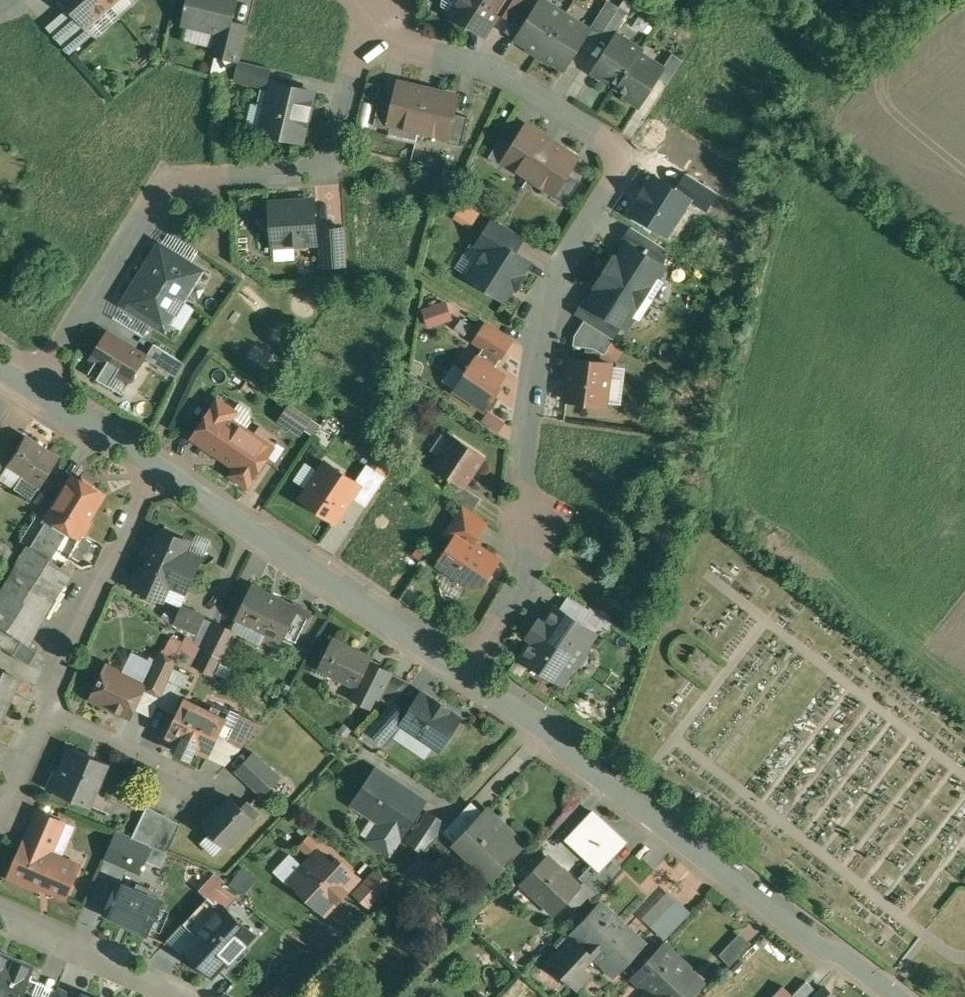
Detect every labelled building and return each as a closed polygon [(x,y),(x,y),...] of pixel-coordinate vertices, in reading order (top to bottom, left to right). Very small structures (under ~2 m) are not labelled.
[(107,0),(65,0),(86,24),(110,4),(107,0)] [(184,22),(221,31),(229,33),(232,21),(237,0),(189,0),(184,22)] [(451,14),(483,34),(499,10),(505,0),(460,0),(451,14)] [(499,10),(512,18),(524,0),(505,0),(499,10)] [(505,30),(517,38),(540,0),(524,0),(512,18),(505,30)] [(516,38),(532,49),(531,50),(539,55),(565,14),(543,0),(541,0),(540,0),(517,38),(516,38)] [(608,0),(607,0),(589,29),(580,43),(591,51),(600,36),(619,7),(608,0)] [(619,7),(600,36),(611,43),(616,34),(630,13),(620,6),(619,7)] [(565,14),(539,55),(546,60),(547,58),(563,69),(580,43),(589,29),(565,14)] [(232,21),(229,33),(221,31),(215,54),(241,60),(249,25),(232,21)] [(611,43),(593,71),(607,80),(609,77),(618,83),(616,86),(617,87),(640,50),(616,34),(611,43)] [(640,50),(617,87),(627,93),(625,96),(639,105),(657,77),(662,68),(639,53),(641,50),(640,50)] [(671,53),(662,68),(657,77),(667,84),(682,60),(671,53)] [(270,67),(241,61),(237,79),(266,86),(270,67)] [(314,91),(273,81),(262,131),(303,140),(314,91)] [(429,88),(400,82),(396,99),(391,117),(393,118),(404,120),(403,125),(419,129),(429,88)] [(458,95),(429,88),(419,129),(436,133),(437,128),(449,131),(450,131),(454,113),(458,95)] [(381,96),(374,125),(390,129),(393,118),(391,117),(396,99),(381,96)] [(469,116),(454,113),(450,131),(449,131),(446,142),(462,145),(469,116)] [(553,141),(527,125),(518,140),(508,156),(509,156),(519,163),(516,167),(530,176),(553,141)] [(505,132),(489,157),(503,166),(509,156),(508,156),(518,140),(505,132)] [(578,157),(553,141),(530,176),(544,185),(547,181),(557,187),(558,188),(568,172),(578,157)] [(568,172),(558,188),(557,187),(551,197),(565,205),(581,180),(568,172)] [(314,201),(271,204),(274,243),(317,240),(314,201)] [(466,201),(457,218),(474,227),(483,211),(466,201)] [(525,236),(495,217),(478,243),(487,249),(494,238),(515,251),(525,236)] [(666,248),(632,226),(623,240),(627,243),(628,242),(658,261),(666,248)] [(346,227),(326,229),(322,233),(324,265),(348,263),(346,227)] [(487,249),(470,277),(505,299),(514,285),(518,288),(525,277),(521,274),(530,260),(515,251),(494,238),(487,249)] [(628,242),(627,243),(613,266),(657,293),(665,281),(658,277),(665,266),(658,261),(628,242)] [(183,305),(184,306),(202,275),(156,248),(138,279),(183,305)] [(657,293),(613,266),(610,264),(602,277),(604,279),(590,302),(589,303),(619,322),(626,326),(634,315),(640,319),(657,293)] [(118,309),(164,336),(183,305),(138,279),(136,278),(118,309)] [(451,299),(425,308),(432,327),(457,318),(451,299)] [(619,322),(589,303),(590,302),(585,299),(576,314),(585,319),(611,335),(619,322)] [(611,335),(585,319),(575,335),(574,345),(595,347),(605,354),(615,338),(611,335)] [(513,341),(486,324),(475,340),(485,347),(502,357),(513,341)] [(147,355),(108,331),(91,357),(131,382),(146,357),(147,355)] [(172,354),(155,344),(147,355),(146,357),(163,368),(172,354)] [(485,347),(457,389),(486,409),(496,393),(494,391),(505,375),(494,369),(502,357),(485,347)] [(186,363),(172,354),(163,368),(179,377),(186,363)] [(611,362),(573,358),(567,400),(606,404),(611,362)] [(235,411),(219,400),(199,430),(213,440),(209,446),(239,466),(233,474),(249,484),(274,448),(273,447),(277,441),(279,443),(281,440),(278,439),(279,438),(263,427),(260,431),(258,430),(255,435),(230,418),(235,411)] [(289,404),(278,420),(290,428),(301,412),(289,404)] [(60,458),(24,436),(15,450),(7,463),(8,463),(23,473),(14,488),(29,498),(28,500),(31,502),(40,487),(41,487),(60,458)] [(485,456),(455,436),(435,466),(453,478),(465,486),(485,456)] [(0,441),(0,473),(1,473),(8,463),(7,463),(15,450),(0,441)] [(300,498),(336,521),(362,482),(326,459),(300,498)] [(104,495),(74,477),(45,525),(63,536),(65,532),(70,535),(75,532),(80,535),(92,517),(90,516),(104,495)] [(465,486),(453,478),(444,491),(464,505),(473,511),(482,498),(465,486)] [(464,505),(446,530),(457,537),(460,533),(473,542),(488,521),(473,511),(464,505)] [(45,525),(30,547),(50,559),(63,536),(45,525)] [(191,542),(162,529),(157,540),(152,538),(145,553),(151,555),(148,561),(192,580),(201,558),(187,551),(191,542)] [(473,542),(460,533),(457,537),(439,563),(470,584),(485,581),(500,560),(473,542)] [(0,543),(0,556),(8,561),(14,551),(0,543)] [(0,594),(0,646),(13,654),(21,641),(27,645),(28,643),(71,575),(72,574),(50,559),(30,547),(30,548),(29,548),(0,594)] [(192,580),(148,561),(141,578),(135,575),(131,585),(164,600),(171,584),(187,591),(192,580)] [(448,585),(463,595),(469,587),(454,577),(448,585)] [(294,605),(254,586),(238,618),(279,638),(281,633),(295,606),(294,605)] [(295,606),(281,633),(297,641),(311,612),(295,604),(294,605),(295,606)] [(206,616),(183,605),(175,622),(199,633),(206,616)] [(556,607),(523,656),(563,683),(596,633),(556,607)] [(218,621),(205,647),(224,659),(229,649),(221,645),(230,627),(218,621)] [(373,658),(334,638),(319,667),(358,686),(359,687),(371,662),(373,658)] [(27,645),(21,641),(13,654),(13,655),(29,665),(37,651),(27,645)] [(224,659),(205,647),(195,666),(215,676),(224,659)] [(178,661),(160,652),(145,683),(146,684),(145,685),(164,694),(175,668),(178,661)] [(371,662),(359,687),(358,686),(352,697),(370,706),(376,695),(379,697),(384,688),(386,689),(394,673),(371,662)] [(145,683),(108,665),(102,678),(101,677),(100,681),(100,682),(93,698),(131,716),(145,685),(146,684),(145,683)] [(0,669),(0,720),(18,677),(0,669)] [(394,673),(386,689),(384,688),(379,697),(391,703),(394,701),(411,682),(394,673)] [(435,701),(423,693),(408,714),(403,723),(404,723),(441,748),(461,718),(449,710),(450,709),(436,699),(435,701)] [(211,711),(186,699),(169,735),(182,741),(177,751),(192,758),(197,748),(210,754),(230,713),(213,707),(211,711)] [(391,703),(369,727),(386,742),(404,723),(403,723),(408,714),(394,701),(391,703)] [(249,718),(229,740),(243,748),(263,725),(249,718)] [(112,763),(73,747),(62,773),(57,770),(49,788),(93,807),(93,806),(89,804),(107,763),(111,764),(112,763)] [(280,777),(255,753),(239,771),(264,794),(280,777)] [(399,783),(378,769),(355,804),(382,822),(371,840),(391,853),(423,805),(396,787),(399,783)] [(243,808),(232,797),(217,813),(215,811),(204,823),(229,847),(261,812),(249,801),(243,808)] [(182,823),(149,805),(133,837),(152,845),(168,852),(182,823)] [(510,832),(500,822),(500,823),(487,810),(488,809),(487,809),(459,839),(483,861),(480,865),(494,879),(526,845),(511,830),(510,832)] [(65,822),(39,811),(26,842),(45,850),(47,845),(54,848),(65,822)] [(592,814),(565,844),(589,867),(599,876),(611,864),(627,846),(592,814)] [(437,839),(421,826),(411,840),(426,850),(437,839)] [(133,837),(118,831),(115,836),(127,842),(125,846),(148,855),(152,845),(133,837)] [(426,850),(422,855),(435,866),(456,843),(444,831),(426,850)] [(127,842),(115,836),(107,857),(140,872),(148,855),(125,846),(127,842)] [(45,850),(26,842),(19,856),(18,856),(10,876),(40,889),(43,882),(50,885),(49,889),(68,897),(75,880),(74,879),(80,865),(45,850)] [(336,864),(321,851),(292,881),(326,913),(359,877),(340,859),(336,864)] [(581,886),(550,856),(524,883),(555,913),(581,886)] [(589,867),(580,877),(598,895),(619,872),(611,864),(599,876),(589,867)] [(245,895),(258,877),(244,867),(231,884),(245,895)] [(395,882),(375,869),(353,892),(371,909),(395,882)] [(228,909),(240,892),(215,874),(203,891),(228,909)] [(154,890),(139,883),(136,889),(120,882),(107,914),(131,924),(130,927),(147,935),(162,900),(151,896),(154,890)] [(209,897),(185,924),(199,937),(214,921),(215,922),(225,912),(209,897)] [(679,903),(656,926),(666,935),(688,912),(679,903)] [(643,942),(604,905),(574,937),(593,955),(613,973),(643,942)] [(215,922),(214,921),(199,937),(187,950),(213,974),(226,961),(230,961),(243,947),(215,922)] [(733,966),(755,944),(743,932),(721,954),(733,966)] [(574,937),(551,961),(578,987),(591,974),(583,966),(593,955),(574,937)] [(638,976),(656,992),(651,996),(688,996),(701,982),(665,948),(638,976)] [(0,956),(0,996),(17,996),(19,991),(29,968),(0,956)] [(792,996),(807,996),(815,988),(807,980),(792,996)] [(815,996),(836,996),(825,986),(815,996)]
